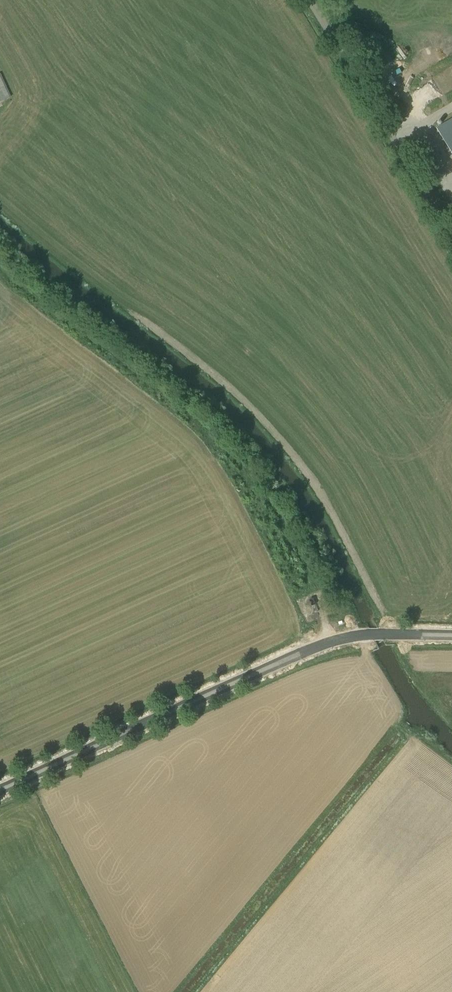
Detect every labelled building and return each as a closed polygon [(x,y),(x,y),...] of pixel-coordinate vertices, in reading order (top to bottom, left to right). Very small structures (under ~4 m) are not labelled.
[(9,98),(0,77),(0,102),(9,98)] [(438,129),(451,152),(451,121),(438,129)]
